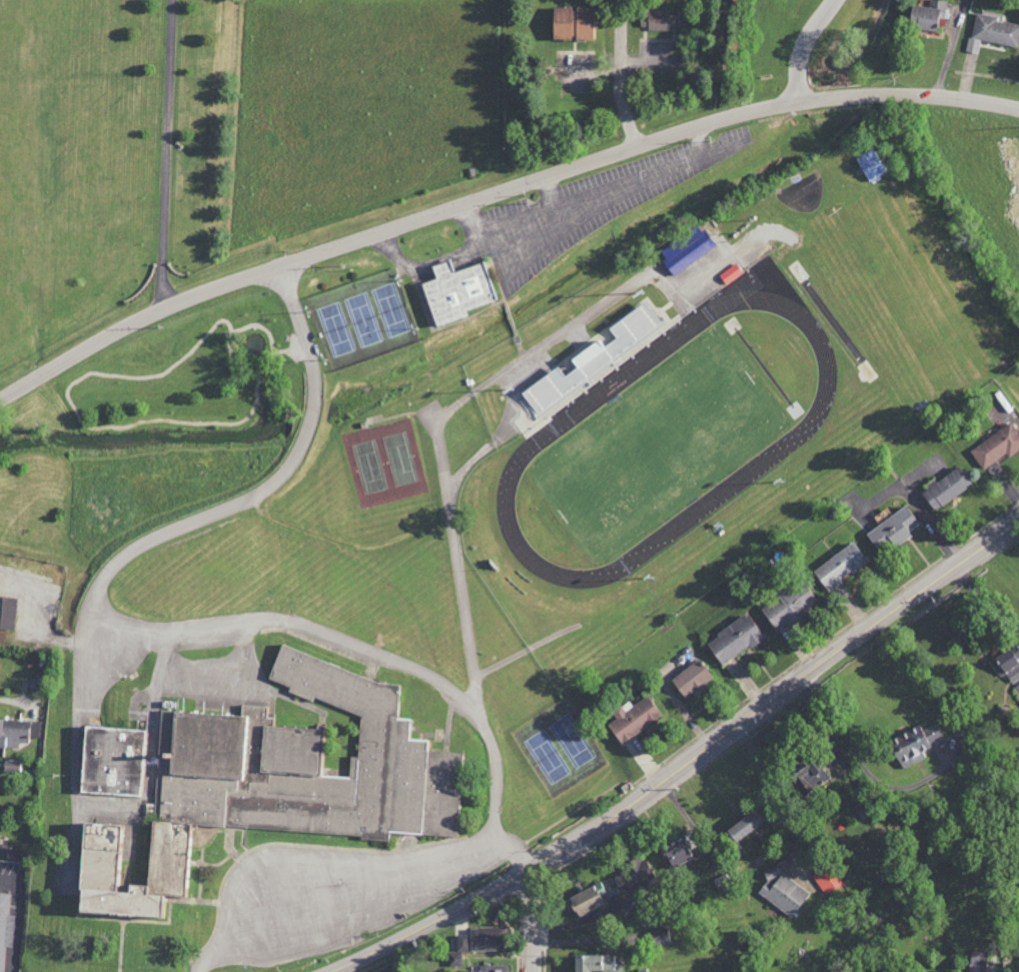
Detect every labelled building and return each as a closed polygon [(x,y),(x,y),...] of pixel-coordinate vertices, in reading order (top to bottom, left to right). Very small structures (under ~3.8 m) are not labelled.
[(943,0),(929,0),(928,6),(908,3),(905,27),(940,32),(945,0),(943,0)] [(589,7),(550,6),(549,38),(589,39),(589,7)] [(677,8),(640,9),(640,30),(669,29),(669,25),(678,25),(677,8)] [(1002,21),(1003,15),(975,9),(967,51),(978,52),(980,40),(1017,47),(1018,37),(1018,24),(1002,21)] [(868,182),(886,172),(872,149),(855,158),(868,182)] [(657,253),(673,275),(714,246),(699,224),(657,253)] [(420,283),(433,324),(496,304),(483,261),(452,271),(448,259),(429,265),(434,278),(420,283)] [(536,418),(620,356),(661,325),(642,299),(604,327),(612,338),(600,347),(594,338),(566,359),(573,368),(562,376),(555,366),(518,393),(536,418)] [(983,470),(1007,453),(1010,457),(1018,450),(1018,433),(1010,421),(969,451),(983,470)] [(971,487),(959,467),(920,490),(932,510),(971,487)] [(918,525),(906,506),(866,531),(881,555),(911,536),(908,532),(918,525)] [(828,592),(842,582),(841,580),(867,561),(852,541),(812,570),(828,592)] [(777,632),(817,602),(801,580),(791,587),(786,580),(771,591),(776,597),(760,609),(777,632)] [(12,598),(0,597),(0,629),(9,630),(12,598)] [(719,665),(763,640),(749,614),(705,639),(719,665)] [(989,659),(998,676),(1005,672),(1010,683),(1018,679),(1018,643),(989,659)] [(161,711),(160,711),(152,886),(121,885),(124,825),(77,823),(73,913),(165,917),(166,896),(186,897),(180,875),(196,827),(456,838),(460,752),(429,751),(430,740),(407,739),(408,719),(395,718),(397,686),(277,647),(265,683),(359,714),(357,757),(349,757),(348,777),(316,776),(317,728),(271,726),(266,706),(240,705),(239,714),(161,711)] [(687,701),(713,678),(695,658),(670,682),(687,701)] [(610,711),(615,719),(607,724),(618,743),(661,718),(648,696),(631,705),(628,700),(610,711)] [(0,719),(0,747),(3,747),(3,748),(18,749),(18,742),(27,743),(27,737),(39,737),(40,721),(0,719)] [(918,725),(886,740),(900,770),(926,757),(921,748),(942,738),(935,723),(920,730),(918,725)] [(142,729),(80,727),(77,793),(139,795),(142,729)] [(828,779),(817,756),(787,770),(798,794),(828,779)] [(733,843),(760,821),(750,809),(723,831),(733,843)] [(659,851),(667,869),(689,860),(682,842),(659,851)] [(617,865),(625,889),(650,880),(642,856),(617,865)] [(808,892),(772,866),(764,877),(766,879),(756,893),(790,917),(808,892)] [(572,916),(599,906),(591,887),(565,896),(572,916)] [(5,947),(13,948),(15,916),(8,915),(10,894),(0,894),(0,971),(4,971),(5,947)] [(469,928),(470,951),(505,950),(505,927),(469,928)] [(668,944),(666,928),(648,931),(650,947),(668,944)] [(468,951),(468,937),(456,936),(456,951),(468,951)] [(987,950),(970,949),(969,971),(986,971),(987,950)] [(448,953),(448,965),(460,965),(460,954),(448,953)] [(571,971),(615,971),(614,955),(570,956),(571,971)]
